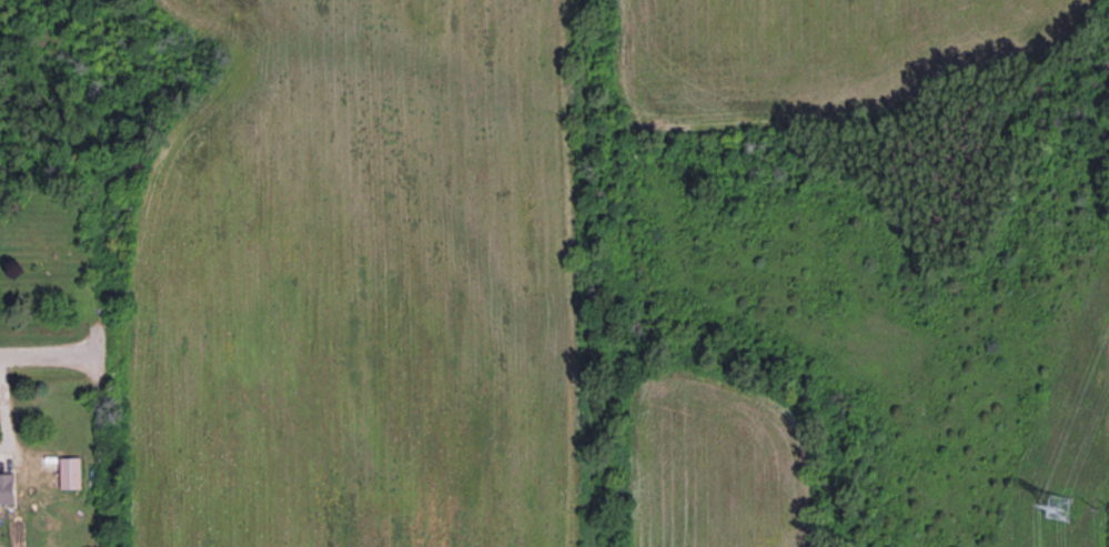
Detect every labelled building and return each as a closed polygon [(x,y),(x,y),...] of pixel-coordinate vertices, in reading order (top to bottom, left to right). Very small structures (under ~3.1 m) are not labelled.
[(81,488),(80,456),(60,457),(61,488),(81,488)] [(1,512),(1,504),(14,504),(13,473),(0,473),(0,512),(1,512)]
